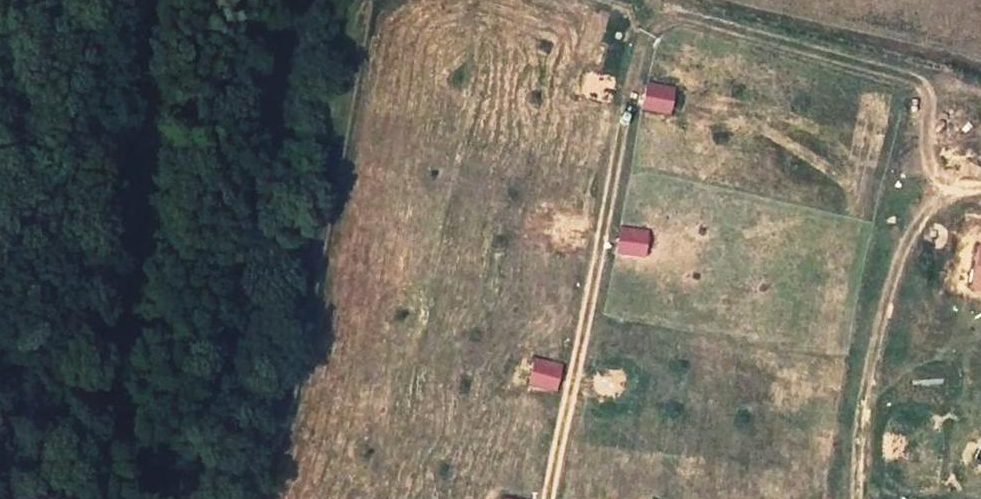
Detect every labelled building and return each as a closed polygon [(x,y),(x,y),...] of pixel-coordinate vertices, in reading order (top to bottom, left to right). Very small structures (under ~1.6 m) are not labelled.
[(669,115),(677,87),(647,79),(640,107),(669,115)] [(973,289),(980,291),(980,245),(978,245),(973,289)] [(527,381),(556,388),(563,360),(533,353),(527,381)]
